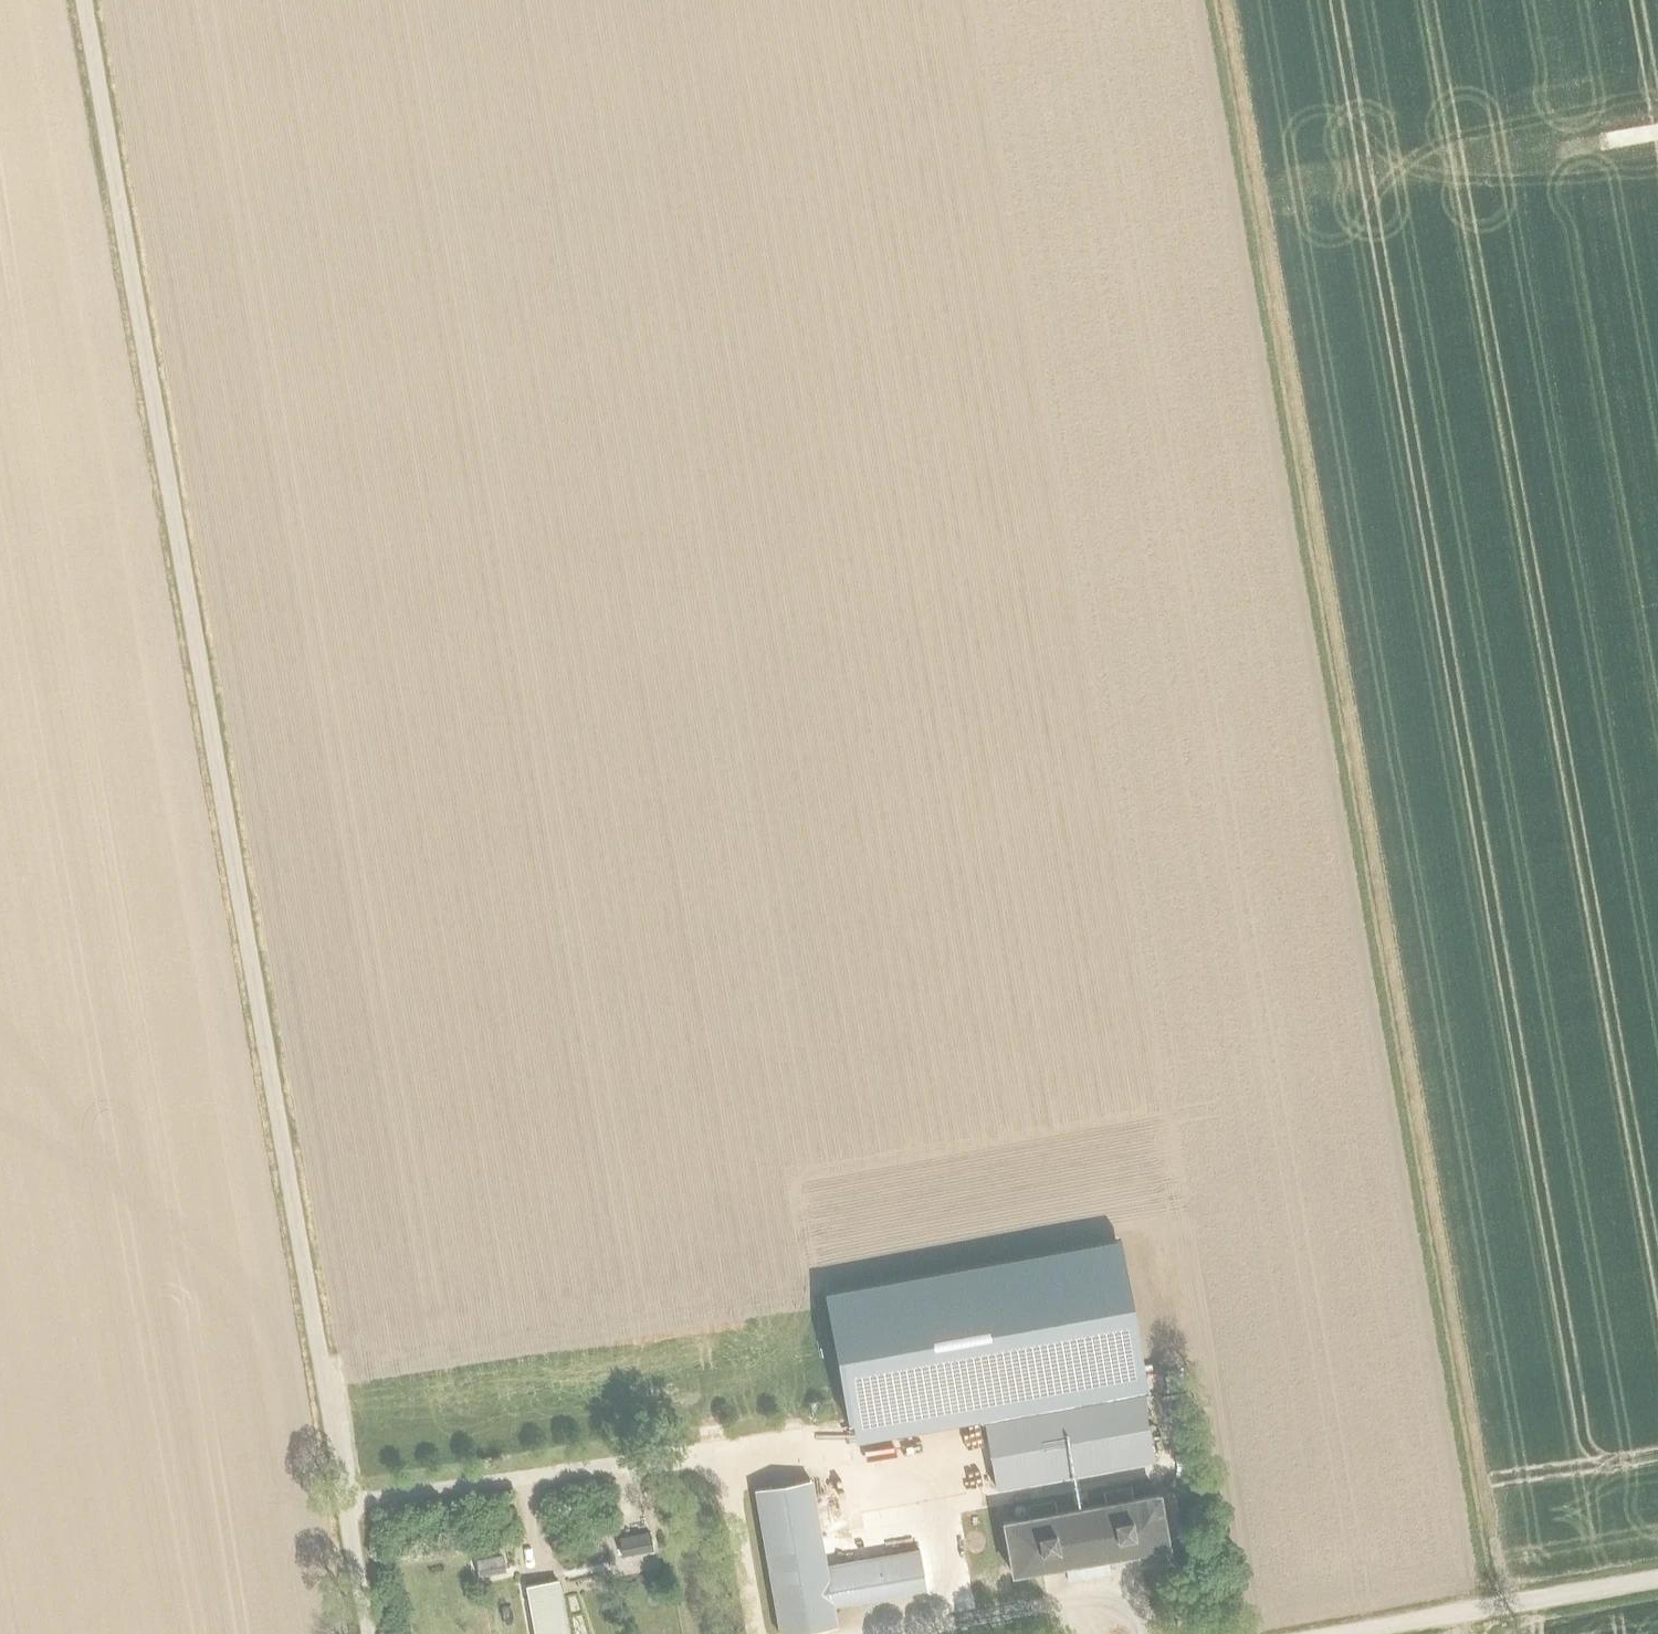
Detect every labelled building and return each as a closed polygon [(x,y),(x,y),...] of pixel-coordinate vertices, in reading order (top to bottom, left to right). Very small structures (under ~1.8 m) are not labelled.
[(1117,1244),(829,1296),(853,1424),(1140,1372),(1117,1244)] [(995,1487),(1152,1459),(1141,1394),(983,1422),(995,1487)] [(809,1480),(754,1489),(780,1633),(792,1633),(835,1626),(832,1605),(926,1588),(919,1550),(825,1566),(809,1480)] [(1131,1487),(1103,1492),(1105,1504),(1133,1498),(1131,1487)] [(1012,1573),(1167,1545),(1157,1494),(1133,1498),(1105,1504),(1056,1512),(1028,1517),(1003,1522),(1012,1573)] [(1054,1501),(1026,1506),(1028,1517),(1056,1512),(1054,1501)] [(634,1535),(620,1538),(623,1555),(638,1552),(634,1535)] [(503,1555),(475,1561),(479,1578),(506,1573),(503,1555)] [(1168,1555),(1157,1557),(1159,1566),(1170,1564),(1168,1555)] [(557,1580),(525,1586),(534,1633),(566,1633),(557,1580)]
